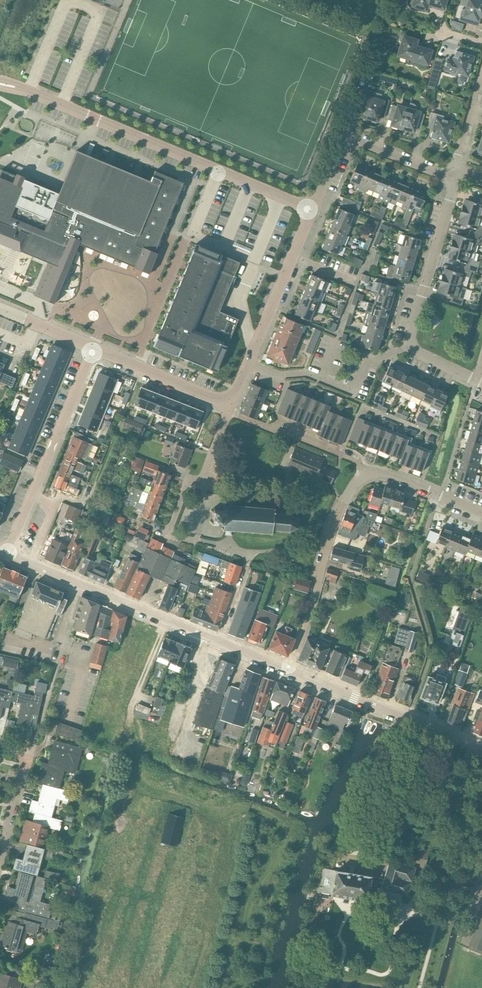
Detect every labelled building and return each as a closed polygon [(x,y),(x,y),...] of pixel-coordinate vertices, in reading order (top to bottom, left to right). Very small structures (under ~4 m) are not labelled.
[(410,3),(410,5),(411,6),(412,7),(418,9),(418,8),(426,10),(427,4),(443,9),(446,0),(412,0),(411,0),(410,1),(410,3)] [(472,0),(469,0),(466,10),(462,9),(458,21),(475,26),(478,16),(481,17),(481,1),(481,3),(472,0)] [(463,24),(448,20),(450,29),(461,32),(463,24)] [(426,68),(431,51),(415,46),(417,40),(410,38),(404,36),(402,36),(401,37),(399,38),(399,39),(399,41),(400,43),(401,43),(398,56),(409,59),(407,63),(426,68)] [(467,76),(473,57),(462,54),(462,53),(456,51),(453,61),(447,60),(444,72),(443,72),(443,73),(455,76),(456,73),(467,76)] [(427,89),(424,98),(430,99),(433,90),(427,89)] [(372,99),(366,118),(371,119),(371,120),(377,122),(379,114),(385,116),(389,100),(381,98),(380,96),(379,95),(377,93),(375,93),(374,92),(372,99)] [(372,99),(361,96),(356,94),(352,106),(358,108),(355,116),(361,118),(362,116),(366,118),(372,99)] [(430,102),(428,108),(435,110),(437,104),(430,102)] [(408,109),(403,129),(408,130),(407,131),(413,133),(415,125),(421,127),(424,114),(419,113),(419,112),(416,112),(417,109),(416,107),(415,105),(413,104),(412,103),(410,103),(408,109)] [(403,129),(408,109),(398,106),(398,107),(392,105),(389,117),(394,119),(392,127),(398,128),(398,127),(403,129)] [(448,142),(454,123),(443,119),(444,116),(432,112),(431,113),(432,113),(428,126),(433,127),(430,138),(437,140),(437,139),(448,142)] [(47,262),(34,295),(50,302),(55,303),(75,253),(78,244),(134,267),(133,268),(143,272),(149,274),(157,253),(155,252),(181,188),(176,186),(177,182),(178,181),(155,171),(152,177),(151,181),(144,178),(138,176),(132,173),(121,169),(111,165),(104,162),(90,156),(84,154),(76,150),(73,157),(59,193),(54,191),(23,179),(1,169),(0,172),(0,242),(47,262)] [(359,191),(368,169),(357,164),(349,182),(356,184),(354,189),(359,191)] [(373,191),(380,174),(368,169),(359,191),(365,194),(367,189),(373,191)] [(383,201),(392,179),(380,174),(373,191),(379,194),(377,199),(383,201)] [(396,201),(403,183),(392,179),(383,201),(388,203),(390,199),(396,201)] [(406,211),(415,188),(403,183),(396,201),(402,204),(400,208),(406,211)] [(415,188),(406,211),(411,213),(413,210),(419,213),(420,213),(421,213),(421,212),(422,212),(422,211),(425,204),(423,203),(427,193),(415,188)] [(353,208),(354,204),(355,202),(343,197),(341,203),(353,208)] [(461,212),(481,218),(481,217),(481,199),(480,198),(479,204),(472,202),(466,200),(464,206),(463,206),(461,212)] [(334,219),(350,225),(354,214),(339,208),(334,219)] [(459,223),(472,227),(470,233),(481,236),(481,225),(480,225),(481,218),(461,212),(459,218),(460,218),(459,223)] [(346,234),(350,225),(334,219),(330,228),(346,234)] [(342,244),(346,234),(330,228),(326,238),(342,244)] [(451,246),(471,252),(472,252),(475,253),(477,245),(481,244),(481,236),(470,233),(468,238),(455,234),(454,240),(453,240),(451,246)] [(401,245),(417,250),(420,239),(404,235),(401,245)] [(337,255),(342,244),(326,238),(322,249),(337,255)] [(155,341),(153,346),(178,356),(188,360),(203,366),(203,367),(207,368),(216,372),(238,319),(219,311),(240,262),(195,244),(190,257),(169,310),(167,315),(161,329),(160,329),(159,331),(158,333),(156,339),(155,341)] [(414,260),(417,250),(401,245),(398,256),(414,260)] [(450,252),(449,258),(462,262),(460,267),(472,271),(475,272),(476,272),(479,262),(470,259),(472,252),(471,252),(451,246),(449,252),(450,252)] [(411,270),(414,260),(398,256),(395,266),(411,270)] [(361,266),(363,261),(355,257),(352,263),(361,266)] [(411,270),(395,266),(389,264),(385,277),(391,279),(392,277),(408,281),(411,270)] [(443,275),(441,281),(461,287),(465,276),(470,277),(470,276),(473,277),(475,272),(472,271),(460,267),(458,273),(445,269),(444,275),(443,275)] [(307,285),(322,291),(327,281),(312,274),(307,285)] [(440,288),(438,292),(451,296),(450,302),(461,305),(463,299),(458,297),(461,287),(441,281),(439,287),(440,288)] [(377,293),(393,298),(394,293),(396,293),(398,287),(377,282),(374,293),(377,294),(377,293)] [(319,301),(322,291),(307,285),(303,295),(319,301)] [(390,308),(393,298),(377,293),(377,294),(374,303),(390,308)] [(314,311),(319,301),(303,295),(299,305),(314,311)] [(390,308),(374,303),(368,302),(365,312),(387,319),(390,308)] [(310,321),(314,311),(299,305),(295,315),(310,321)] [(383,329),(387,319),(365,312),(362,323),(368,324),(383,329)] [(287,364),(303,325),(283,317),(267,356),(266,358),(270,359),(283,365),(286,366),(287,364)] [(334,332),(337,324),(331,322),(328,330),(334,332)] [(380,339),(383,329),(368,324),(365,334),(366,334),(365,335),(380,339)] [(312,354),(321,331),(315,328),(306,352),(312,354)] [(366,334),(365,334),(365,335),(362,334),(359,345),(378,352),(380,346),(378,346),(380,339),(365,335),(366,334)] [(52,345),(47,358),(65,365),(70,353),(52,345)] [(36,347),(32,358),(35,360),(40,349),(36,347)] [(47,358),(41,371),(59,378),(65,365),(47,358)] [(12,387),(16,378),(0,372),(3,365),(0,364),(0,382),(12,387)] [(392,386),(399,371),(389,366),(386,372),(381,370),(377,379),(392,386)] [(41,371),(36,383),(54,390),(59,378),(41,371)] [(402,391),(409,376),(399,371),(392,386),(402,391)] [(98,372),(93,386),(111,393),(117,379),(98,372)] [(26,373),(21,384),(25,385),(30,374),(26,373)] [(411,396),(419,381),(409,376),(402,391),(411,396)] [(421,400),(428,385),(419,381),(411,396),(421,400)] [(36,383),(31,396),(49,404),(54,390),(36,383)] [(247,393),(264,400),(268,390),(251,383),(247,393)] [(431,405),(438,390),(428,385),(421,400),(430,405),(431,405)] [(93,386),(88,398),(106,406),(111,393),(93,386)] [(141,388),(134,404),(145,408),(151,392),(141,388)] [(288,388),(277,413),(289,418),(291,419),(302,391),(300,390),(299,393),(288,388)] [(431,405),(430,405),(429,409),(439,414),(448,395),(438,390),(431,405)] [(302,391),(291,419),(300,422),(311,398),(310,397),(304,395),(305,392),(302,391)] [(151,392),(145,408),(155,412),(161,396),(151,392)] [(260,409),(264,400),(247,393),(243,403),(260,409)] [(378,395),(375,403),(377,403),(382,406),(386,398),(378,395)] [(31,396),(25,409),(43,416),(49,404),(31,396)] [(161,396),(155,412),(165,416),(172,400),(161,396)] [(88,398),(83,411),(101,418),(106,406),(88,398)] [(311,398),(300,422),(310,426),(321,399),(319,398),(318,401),(311,398)] [(15,399),(11,410),(15,411),(19,400),(15,399)] [(321,399),(310,426),(311,427),(319,430),(320,430),(328,410),(330,405),(322,402),(323,400),(322,399),(321,399)] [(172,400),(165,416),(175,420),(182,404),(172,400)] [(256,420),(260,409),(243,403),(239,413),(256,420)] [(182,404),(175,420),(185,424),(192,407),(182,404)] [(192,407),(185,424),(196,428),(202,412),(192,407)] [(25,409),(20,422),(38,429),(43,416),(25,409)] [(319,430),(317,435),(327,439),(338,411),(336,411),(335,413),(328,410),(320,430),(319,430)] [(481,423),(481,412),(476,410),(473,420),(481,423)] [(83,411),(78,424),(96,432),(101,418),(83,411)] [(338,411),(327,439),(330,440),(341,445),(352,420),(341,416),(340,415),(341,412),(338,411)] [(420,412),(416,419),(422,422),(426,415),(420,412)] [(358,417),(349,439),(350,439),(363,444),(367,446),(375,424),(372,423),(363,419),(358,417)] [(127,418),(123,426),(140,433),(144,425),(127,418)] [(473,420),(470,430),(481,434),(481,423),(473,420)] [(20,422),(14,435),(32,443),(38,429),(20,422)] [(5,424),(0,435),(4,436),(9,425),(5,424)] [(375,424),(367,446),(377,450),(378,450),(386,428),(375,424)] [(386,428),(378,450),(389,454),(398,432),(386,428)] [(470,430),(467,440),(481,445),(481,434),(470,430)] [(71,443),(67,452),(80,457),(82,458),(85,459),(91,446),(88,444),(86,444),(89,437),(77,432),(74,438),(71,443)] [(398,432),(389,454),(391,455),(400,458),(409,437),(399,433),(398,432)] [(14,435),(9,448),(27,455),(32,443),(14,435)] [(165,439),(164,442),(172,445),(174,439),(166,436),(165,439)] [(400,458),(398,463),(410,467),(418,446),(410,443),(412,438),(409,437),(400,458)] [(481,454),(481,445),(467,440),(464,450),(481,455),(481,454)] [(185,468),(192,449),(176,444),(169,462),(185,468)] [(418,446),(410,467),(412,468),(422,472),(429,453),(431,453),(431,451),(432,451),(430,450),(421,447),(418,446)] [(316,478),(321,466),(323,461),(324,459),(295,447),(288,464),(292,466),(292,468),(316,478)] [(479,465),(481,455),(464,450),(461,459),(479,465)] [(0,461),(0,464),(9,468),(14,456),(4,452),(0,461)] [(67,452),(64,461),(76,466),(82,468),(84,469),(86,465),(83,464),(78,462),(80,457),(67,452)] [(14,456),(9,468),(19,472),(24,461),(14,456)] [(134,457),(131,465),(141,469),(144,460),(134,457)] [(476,475),(479,465),(461,459),(458,469),(476,475)] [(64,461),(60,470),(67,473),(69,474),(72,475),(72,474),(74,470),(80,472),(83,474),(84,469),(82,468),(76,466),(64,461)] [(152,481),(166,487),(170,475),(157,470),(159,466),(146,461),(143,471),(154,475),(152,481)] [(321,466),(316,478),(331,484),(336,471),(325,467),(324,468),(321,466)] [(473,485),(476,475),(458,469),(455,479),(473,485)] [(57,478),(69,483),(68,484),(69,485),(75,487),(76,488),(80,478),(72,475),(69,474),(67,473),(60,470),(57,478)] [(152,481),(141,477),(139,482),(150,486),(148,493),(162,498),(166,487),(152,481)] [(56,479),(53,487),(72,495),(75,487),(69,485),(68,484),(69,483),(57,478),(56,479)] [(390,506),(395,488),(385,485),(383,490),(381,503),(390,506)] [(381,503),(383,490),(374,487),(368,504),(380,507),(381,503)] [(162,498),(148,493),(136,488),(132,500),(138,503),(157,509),(162,498)] [(399,509),(403,498),(405,491),(395,488),(390,506),(399,509)] [(283,513),(285,494),(275,493),(274,508),(225,504),(224,508),(213,507),(213,510),(211,509),(211,511),(213,511),(213,516),(212,521),(210,520),(210,522),(212,522),(212,525),(224,526),(223,530),(225,530),(225,535),(232,536),(233,530),(273,534),(273,530),(290,531),(298,528),(299,519),(300,519),(299,517),(298,518),(291,513),(283,513)] [(403,498),(399,509),(400,509),(399,511),(411,515),(415,502),(403,498)] [(153,521),(157,509),(138,503),(132,500),(130,505),(142,509),(140,516),(153,521)] [(76,522),(81,510),(69,505),(64,517),(76,522)] [(339,529),(337,534),(338,534),(355,540),(360,528),(364,516),(357,514),(359,509),(351,506),(349,505),(348,505),(346,510),(342,521),(339,529)] [(82,510),(79,518),(85,521),(88,513),(82,510)] [(368,511),(366,518),(375,520),(377,514),(368,511)] [(114,514),(111,522),(122,527),(125,518),(114,514)] [(139,526),(135,536),(144,540),(149,531),(139,526)] [(445,547),(452,530),(442,526),(435,543),(445,547)] [(120,527),(118,533),(124,535),(126,529),(120,527)] [(72,536),(60,564),(62,565),(73,569),(85,542),(78,539),(82,531),(76,528),(72,536)] [(455,551),(462,534),(452,530),(445,547),(455,551)] [(126,533),(124,539),(129,542),(132,536),(126,533)] [(88,547),(85,555),(91,557),(99,537),(93,535),(91,534),(86,545),(87,546),(87,547),(88,547)] [(471,538),(470,538),(462,534),(455,551),(464,555),(471,538)] [(481,538),(472,534),(470,538),(471,538),(464,555),(465,555),(466,551),(475,555),(481,538)] [(133,536),(130,544),(141,549),(144,541),(133,536)] [(150,575),(162,546),(163,544),(151,538),(137,570),(148,575),(149,575),(150,576),(150,575)] [(60,564),(68,545),(53,539),(45,558),(60,564)] [(174,551),(162,546),(150,575),(161,580),(173,554),(174,551)] [(360,573),(365,556),(356,554),(333,547),(329,559),(349,565),(348,569),(360,573)] [(195,550),(193,556),(202,559),(204,554),(195,550)] [(122,571),(133,576),(139,563),(135,561),(137,556),(130,553),(122,571)] [(185,559),(173,554),(161,580),(162,580),(161,581),(168,584),(167,585),(172,587),(184,562),(185,559)] [(241,566),(211,556),(204,554),(202,559),(202,560),(201,560),(196,573),(205,576),(209,563),(226,568),(228,569),(223,581),(235,585),(241,566)] [(85,557),(78,572),(88,576),(104,583),(105,584),(111,568),(110,568),(95,561),(94,561),(85,557)] [(180,582),(188,585),(195,570),(194,569),(195,567),(184,562),(172,587),(177,589),(180,582)] [(397,580),(400,568),(389,566),(386,578),(397,580)] [(3,567),(0,574),(0,600),(1,598),(1,597),(3,592),(9,595),(8,599),(15,602),(17,598),(18,598),(27,577),(18,573),(18,572),(12,570),(12,571),(3,567)] [(335,583),(339,572),(327,568),(324,576),(330,578),(329,581),(335,583)] [(250,569),(228,633),(243,638),(260,593),(263,594),(269,576),(266,575),(261,573),(259,573),(257,572),(256,571),(254,571),(250,569)] [(139,599),(150,576),(149,575),(148,575),(137,570),(126,593),(139,599)] [(416,579),(426,583),(429,575),(419,570),(416,579)] [(125,593),(133,576),(122,571),(114,588),(125,593)] [(193,575),(191,583),(197,585),(199,577),(193,575)] [(294,589),(307,593),(311,583),(297,579),(294,589)] [(64,592),(36,581),(33,588),(32,587),(22,610),(24,610),(14,634),(30,640),(33,636),(32,635),(32,633),(45,638),(55,613),(60,616),(67,599),(65,598),(62,597),(64,592)] [(429,587),(436,590),(438,584),(431,581),(429,587)] [(184,595),(188,585),(180,582),(177,589),(172,587),(167,585),(159,607),(168,612),(176,592),(184,595)] [(190,583),(187,591),(196,594),(199,586),(190,583)] [(441,584),(438,591),(445,593),(448,587),(441,584)] [(460,592),(462,586),(456,584),(454,589),(460,592)] [(212,596),(210,600),(226,606),(228,602),(231,593),(215,588),(212,596)] [(304,602),(306,594),(295,590),(293,598),(304,602)] [(98,611),(100,605),(81,597),(76,614),(78,615),(74,629),(74,630),(71,637),(83,640),(89,642),(91,635),(98,611)] [(201,601),(201,603),(207,605),(206,606),(204,611),(204,612),(205,613),(222,619),(225,610),(226,606),(210,600),(210,601),(204,599),(203,602),(201,601)] [(106,639),(114,610),(113,610),(100,605),(98,611),(100,612),(93,635),(106,639)] [(181,617),(185,609),(179,607),(176,615),(181,617)] [(193,611),(189,621),(217,631),(222,619),(205,613),(204,612),(204,611),(198,608),(197,610),(196,612),(193,611)] [(453,630),(451,636),(462,640),(465,632),(464,632),(471,615),(464,612),(465,610),(460,608),(451,629),(453,630)] [(273,628),(278,616),(259,609),(248,638),(260,643),(267,626),(273,628)] [(114,610),(106,639),(119,642),(122,635),(125,624),(127,616),(114,610)] [(125,624),(122,635),(132,639),(130,643),(141,648),(143,644),(150,647),(157,631),(148,628),(149,626),(140,623),(140,624),(131,620),(129,626),(125,624)] [(288,637),(292,629),(286,627),(282,634),(276,631),(268,648),(287,656),(294,639),(288,637)] [(412,652),(417,632),(398,627),(394,643),(406,646),(405,650),(412,652)] [(164,638),(157,656),(158,656),(168,660),(170,661),(177,643),(173,641),(173,640),(167,638),(166,638),(166,639),(164,638)] [(331,657),(334,650),(329,648),(306,638),(297,660),(320,669),(326,655),(331,657)] [(170,661),(169,661),(183,667),(190,648),(178,643),(177,642),(177,643),(170,661)] [(387,643),(380,660),(396,666),(402,648),(387,643)] [(95,644),(91,661),(102,664),(107,647),(95,644)] [(341,677),(345,668),(350,657),(347,655),(334,650),(331,657),(325,672),(338,677),(338,676),(341,677)] [(4,656),(2,665),(17,669),(19,659),(4,656)] [(203,689),(192,722),(212,728),(222,695),(220,694),(222,691),(223,692),(234,664),(216,656),(206,684),(205,689),(203,689)] [(345,668),(341,677),(340,679),(356,686),(362,672),(368,674),(372,665),(359,660),(354,672),(345,668)] [(387,698),(399,668),(383,662),(376,679),(371,677),(368,682),(374,685),(371,692),(387,698)] [(462,686),(469,669),(470,667),(461,664),(454,683),(462,686)] [(227,697),(220,720),(221,720),(225,721),(244,727),(254,693),(260,674),(246,669),(239,688),(231,686),(231,687),(228,696),(227,697)] [(445,682),(446,677),(437,674),(436,678),(428,675),(421,696),(420,696),(420,697),(421,697),(436,702),(436,703),(437,703),(438,702),(440,696),(444,698),(447,688),(445,687),(446,682),(445,682)] [(260,719),(263,713),(275,680),(264,676),(257,695),(253,709),(250,716),(260,719)] [(408,701),(414,687),(409,685),(411,679),(406,677),(398,697),(408,701)] [(272,693),(270,699),(278,703),(287,706),(290,700),(295,688),(287,685),(286,685),(276,681),(272,693)] [(12,691),(0,688),(0,718),(2,706),(9,707),(10,701),(12,691)] [(464,721),(468,710),(467,710),(473,693),(459,688),(447,722),(458,726),(460,720),(464,721)] [(12,691),(10,701),(21,703),(17,723),(29,726),(36,728),(39,713),(43,692),(36,690),(34,696),(12,691)] [(302,718),(304,713),(311,695),(299,690),(292,708),(291,711),(291,713),(302,718)] [(157,697),(153,706),(160,708),(163,699),(157,697)] [(314,730),(318,720),(326,700),(315,697),(307,720),(304,726),(314,730)] [(137,703),(135,709),(140,711),(143,705),(137,703)] [(347,724),(352,711),(335,704),(327,724),(342,729),(345,723),(347,724)] [(480,712),(476,710),(473,718),(475,719),(473,724),(476,725),(473,732),(481,735),(481,708),(480,712)] [(266,709),(264,714),(272,717),(274,712),(266,709)] [(281,728),(287,713),(279,710),(274,722),(269,720),(264,727),(263,726),(257,742),(268,746),(270,741),(275,743),(281,728)] [(216,718),(212,729),(217,731),(221,720),(220,720),(216,718)] [(79,740),(82,730),(58,722),(55,733),(79,740)] [(286,742),(293,725),(286,722),(279,739),(286,742)] [(318,739),(323,729),(317,726),(312,737),(318,739)] [(297,736),(292,751),(298,753),(304,739),(297,736)] [(37,782),(60,788),(64,771),(75,774),(82,748),(68,744),(54,740),(47,763),(42,762),(37,782)] [(216,777),(216,778),(227,782),(227,781),(230,774),(219,770),(216,777)] [(71,791),(60,788),(37,782),(37,783),(43,784),(41,790),(43,790),(40,802),(32,799),(29,811),(51,817),(57,798),(68,801),(71,791)] [(51,817),(29,811),(29,812),(35,813),(33,821),(26,820),(21,840),(44,846),(49,827),(60,830),(63,820),(51,817)] [(170,812),(163,840),(177,844),(184,815),(170,812)] [(55,849),(44,846),(21,840),(20,840),(27,842),(23,859),(16,857),(13,869),(35,875),(40,856),(52,859),(55,849)] [(402,861),(427,867),(430,852),(405,846),(402,861)] [(407,895),(415,867),(389,860),(381,888),(387,889),(385,897),(387,901),(397,903),(400,900),(402,894),(407,895)] [(367,902),(372,877),(324,868),(322,875),(324,875),(322,888),(333,890),(332,895),(367,902)] [(8,886),(5,898),(28,905),(26,911),(46,916),(48,910),(50,904),(37,900),(30,898),(34,885),(44,888),(47,878),(44,877),(35,875),(13,869),(20,871),(15,888),(8,886)] [(46,870),(44,877),(47,878),(50,879),(52,872),(46,870)] [(468,944),(481,950),(481,913),(468,944)] [(22,918),(9,915),(7,921),(6,921),(8,922),(6,931),(4,930),(0,943),(0,945),(21,952),(27,933),(36,936),(40,923),(39,923),(22,918)] [(20,970),(5,966),(3,973),(1,973),(0,975),(0,987),(20,987),(23,979),(18,977),(20,970)]
